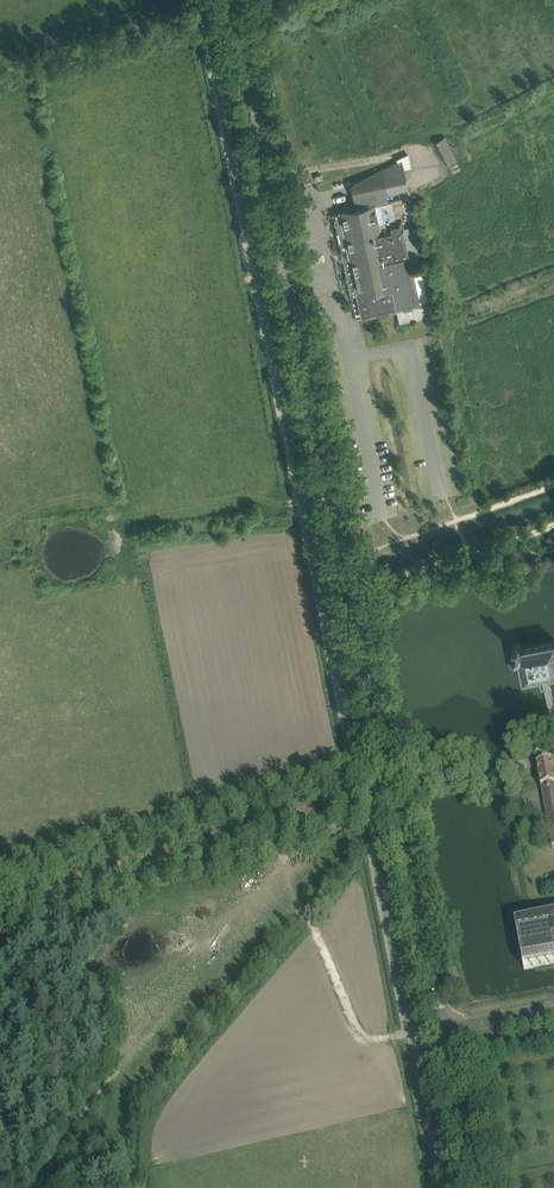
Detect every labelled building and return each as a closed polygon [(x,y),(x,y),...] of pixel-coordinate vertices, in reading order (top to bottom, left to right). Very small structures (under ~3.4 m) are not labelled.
[(446,137),(435,142),(446,163),(457,158),(446,137)] [(342,211),(332,213),(350,295),(352,295),(358,293),(363,317),(420,305),(419,303),(428,300),(422,269),(412,271),(411,264),(425,261),(418,232),(414,232),(413,225),(403,227),(402,221),(401,218),(404,218),(400,199),(374,204),(372,197),(408,190),(403,168),(411,166),(409,156),(408,153),(396,159),(398,162),(351,185),(354,200),(356,208),(342,211)] [(523,645),(520,643),(516,643),(514,647),(515,651),(518,653),(523,679),(541,676),(543,675),(544,682),(547,682),(551,681),(550,674),(553,673),(553,639),(523,645)] [(538,764),(537,765),(537,766),(538,766),(538,768),(539,768),(553,847),(553,770),(553,762),(539,765),(538,764)] [(523,960),(553,954),(553,917),(516,924),(524,969),(525,968),(523,960)]
